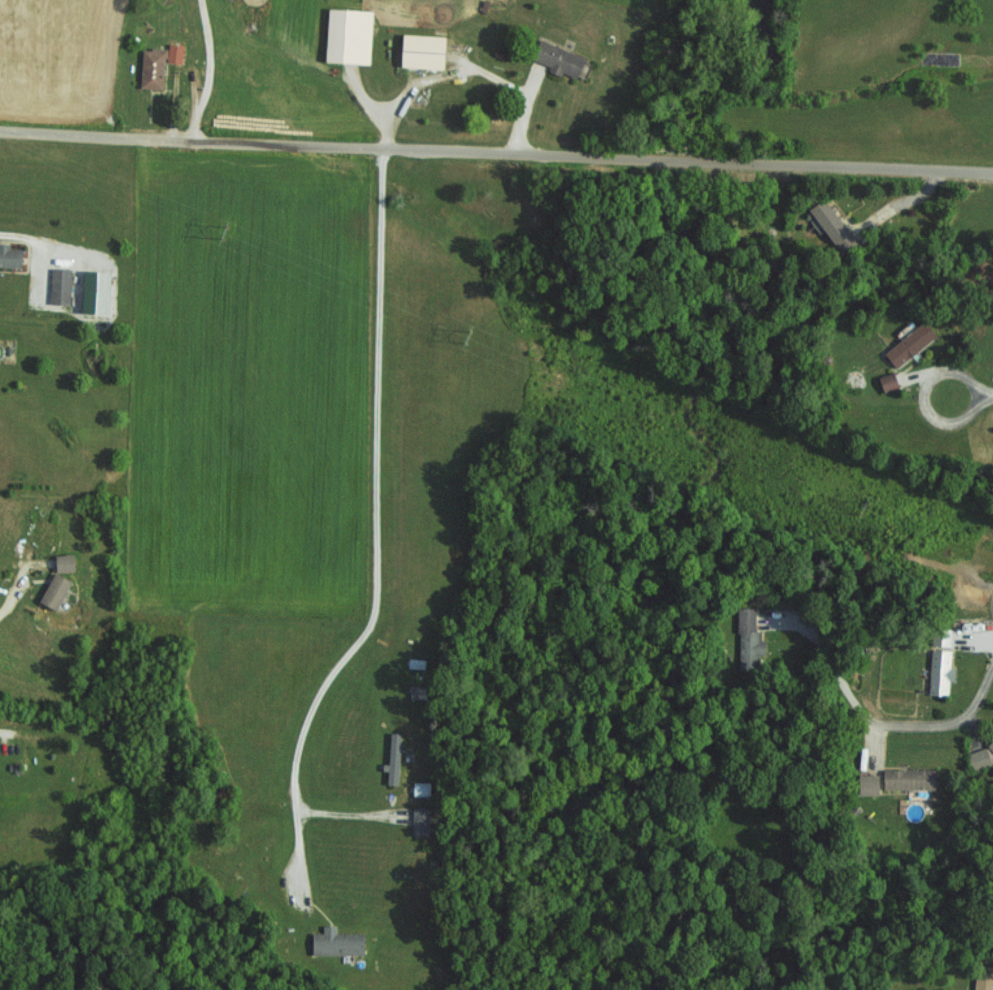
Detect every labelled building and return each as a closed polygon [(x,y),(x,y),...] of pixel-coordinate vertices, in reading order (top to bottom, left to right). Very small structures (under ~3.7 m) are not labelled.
[(369,11),(324,9),(322,62),(367,64),(369,11)] [(396,67),(440,69),(441,36),(397,35),(396,67)] [(581,57),(537,39),(529,58),(549,66),(547,71),(558,76),(560,72),(573,77),(581,57)] [(166,63),(180,64),(181,45),(167,44),(166,63)] [(162,90),(163,49),(140,48),(139,89),(162,90)] [(854,239),(820,197),(805,210),(839,252),(854,239)] [(27,248),(15,248),(15,244),(0,243),(0,267),(26,268),(27,248)] [(74,269),(54,268),(53,304),(73,305),(74,269)] [(116,314),(116,295),(105,294),(106,272),(84,271),(83,313),(116,314)] [(895,369),(933,335),(920,321),(882,355),(895,369)] [(876,377),(881,392),(897,387),(892,372),(876,377)] [(81,571),(80,554),(61,555),(62,572),(81,571)] [(64,611),(77,580),(58,572),(45,603),(64,611)] [(755,608),(737,607),(736,660),(763,660),(763,640),(754,640),(755,608)] [(931,645),(948,646),(949,629),(931,628),(931,645)] [(948,667),(949,649),(929,648),(927,693),(947,694),(947,681),(953,681),(953,668),(948,667)] [(385,784),(398,785),(400,733),(387,732),(385,771),(385,784)] [(990,765),(985,748),(966,753),(971,770),(990,765)] [(934,769),(881,768),(880,789),(933,790),(934,769)] [(877,775),(856,774),(856,795),(876,795),(877,775)] [(412,795),(431,796),(431,782),(412,782),(412,795)] [(410,835),(432,836),(432,808),(411,807),(410,835)] [(335,933),(335,925),(320,926),(321,932),(310,933),(310,955),(363,954),(362,932),(335,933)] [(992,983),(992,977),(975,975),(973,989),(992,989),(992,983)]
